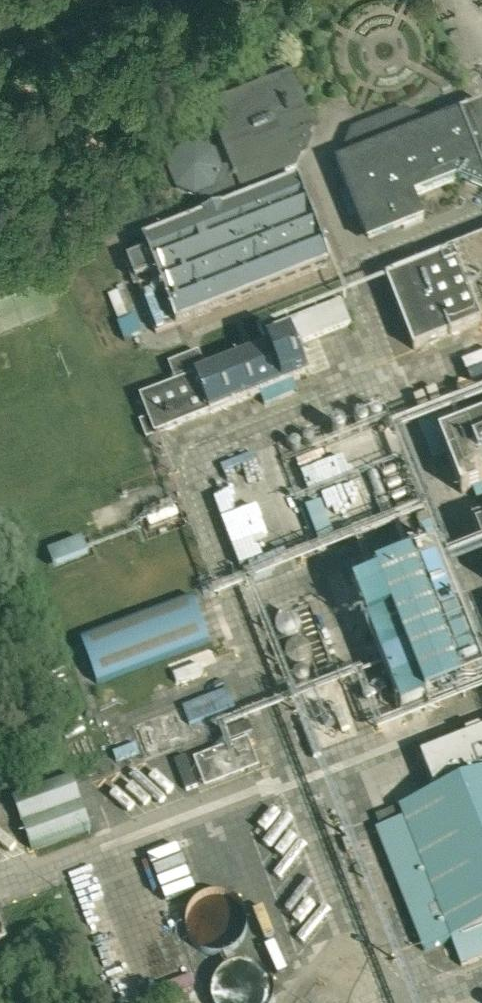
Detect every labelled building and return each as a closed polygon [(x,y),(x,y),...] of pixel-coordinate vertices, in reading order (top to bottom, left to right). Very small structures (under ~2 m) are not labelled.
[(176,189),(179,190),(194,197),(198,196),(203,208),(216,204),(215,200),(298,167),(315,128),(292,71),(207,105),(231,164),(222,168),(216,150),(196,142),(176,150),(167,171),(176,189)] [(435,123),(403,109),(351,130),(338,162),(336,163),(368,244),(424,221),(414,197),(458,180),(481,191),(481,105),(435,123)] [(296,178),(142,239),(147,251),(127,259),(135,280),(155,333),(176,325),(176,326),(331,265),(296,178)] [(386,279),(413,351),(481,323),(481,241),(386,279)] [(116,295),(125,315),(134,311),(126,291),(116,295)] [(296,389),(293,381),(306,377),(294,346),(350,323),(341,301),(272,327),(278,343),(210,369),(195,375),(195,376),(176,384),(140,398),(148,418),(140,421),(146,438),(154,435),(210,413),(260,393),(263,402),(296,389)] [(467,347),(438,358),(442,369),(471,358),(467,347)] [(199,352),(169,364),(176,384),(195,376),(195,375),(210,369),(208,363),(203,365),(199,352)] [(454,431),(452,425),(445,428),(447,433),(439,436),(461,493),(472,488),(476,499),(481,497),(481,420),(454,431)] [(319,454),(303,460),(314,492),(330,486),(319,454)] [(267,469),(257,473),(263,490),(273,487),(267,469)] [(276,488),(278,499),(295,495),(293,485),(276,488)] [(321,532),(337,526),(328,502),(312,508),(321,532)] [(158,530),(188,517),(182,503),(152,516),(158,530)] [(228,516),(235,536),(262,525),(255,505),(228,516)] [(310,514),(295,520),(306,550),(321,545),(310,514)] [(277,530),(245,555),(259,574),(274,562),(270,557),(287,543),(277,530)] [(55,548),(59,566),(96,557),(92,539),(55,548)] [(403,710),(460,688),(481,679),(481,673),(434,552),(377,574),(392,612),(368,622),(403,710)] [(97,684),(210,641),(193,597),(81,639),(97,684)] [(314,637),(326,634),(321,611),(309,614),(314,637)] [(286,643),(307,639),(304,625),(283,629),(286,643)] [(292,645),(296,666),(317,662),(313,641),(292,645)] [(348,674),(359,672),(353,646),(342,648),(348,674)] [(199,663),(179,670),(183,681),(202,673),(199,663)] [(142,724),(112,734),(122,764),(152,754),(142,724)] [(481,770),(481,731),(422,755),(435,789),(481,770)] [(191,743),(194,756),(219,749),(216,736),(191,743)] [(258,766),(247,738),(194,759),(205,787),(258,766)] [(420,799),(416,787),(394,796),(399,807),(398,808),(402,817),(450,940),(451,940),(461,967),(481,958),(481,775),(420,799)] [(91,828),(72,776),(12,798),(31,850),(91,828)] [(286,791),(255,803),(280,863),(311,851),(286,791)] [(11,832),(2,805),(0,806),(0,835),(11,832)] [(396,808),(376,815),(380,825),(380,826),(400,819),(396,808)] [(380,825),(374,828),(373,828),(422,950),(450,940),(402,817),(400,819),(380,826),(380,825)] [(94,924),(112,918),(95,868),(77,874),(94,924)] [(219,971),(229,978),(244,958),(234,951),(240,943),(219,928),(205,948),(225,963),(219,971)] [(130,953),(114,959),(118,970),(134,965),(130,953)]
